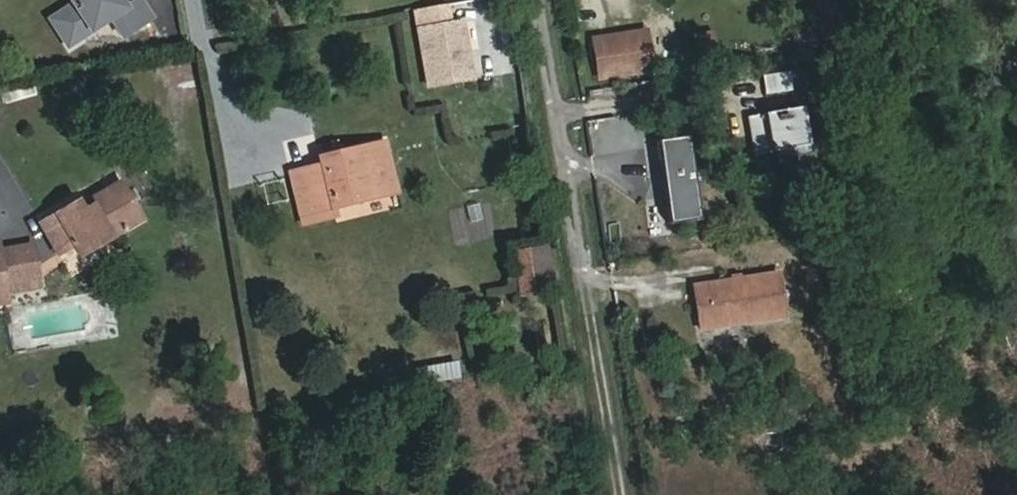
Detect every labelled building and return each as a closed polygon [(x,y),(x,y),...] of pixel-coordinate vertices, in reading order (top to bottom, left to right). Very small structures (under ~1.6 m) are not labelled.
[(125,0),(70,0),(73,5),(65,10),(83,37),(111,19),(122,37),(151,19),(139,0),(134,0),(127,4),(125,0)] [(421,10),(434,87),(477,79),(467,23),(454,25),(451,5),(421,10)] [(83,37),(65,10),(49,21),(67,48),(83,37)] [(816,45),(813,24),(793,26),(796,47),(816,45)] [(652,70),(646,32),(593,40),(598,78),(652,70)] [(796,104),(743,114),(751,158),(804,148),(796,104)] [(687,138),(653,137),(652,219),(686,220),(687,138)] [(396,193),(385,144),(368,147),(369,155),(320,166),(291,173),(302,224),(336,216),(334,208),(396,193)] [(320,166),(369,155),(368,147),(318,159),(320,166)] [(80,256),(142,220),(120,182),(90,199),(94,205),(83,212),(80,205),(78,202),(40,224),(58,254),(74,246),(80,256)] [(94,205),(90,199),(80,205),(83,212),(94,205)] [(33,245),(0,250),(0,304),(8,303),(6,293),(40,287),(33,245)] [(551,275),(546,248),(529,250),(533,278),(551,275)] [(533,278),(529,250),(516,252),(522,294),(553,289),(551,275),(533,278)] [(785,317),(778,273),(693,286),(700,329),(785,317)] [(869,315),(868,307),(853,309),(854,318),(869,315)]
